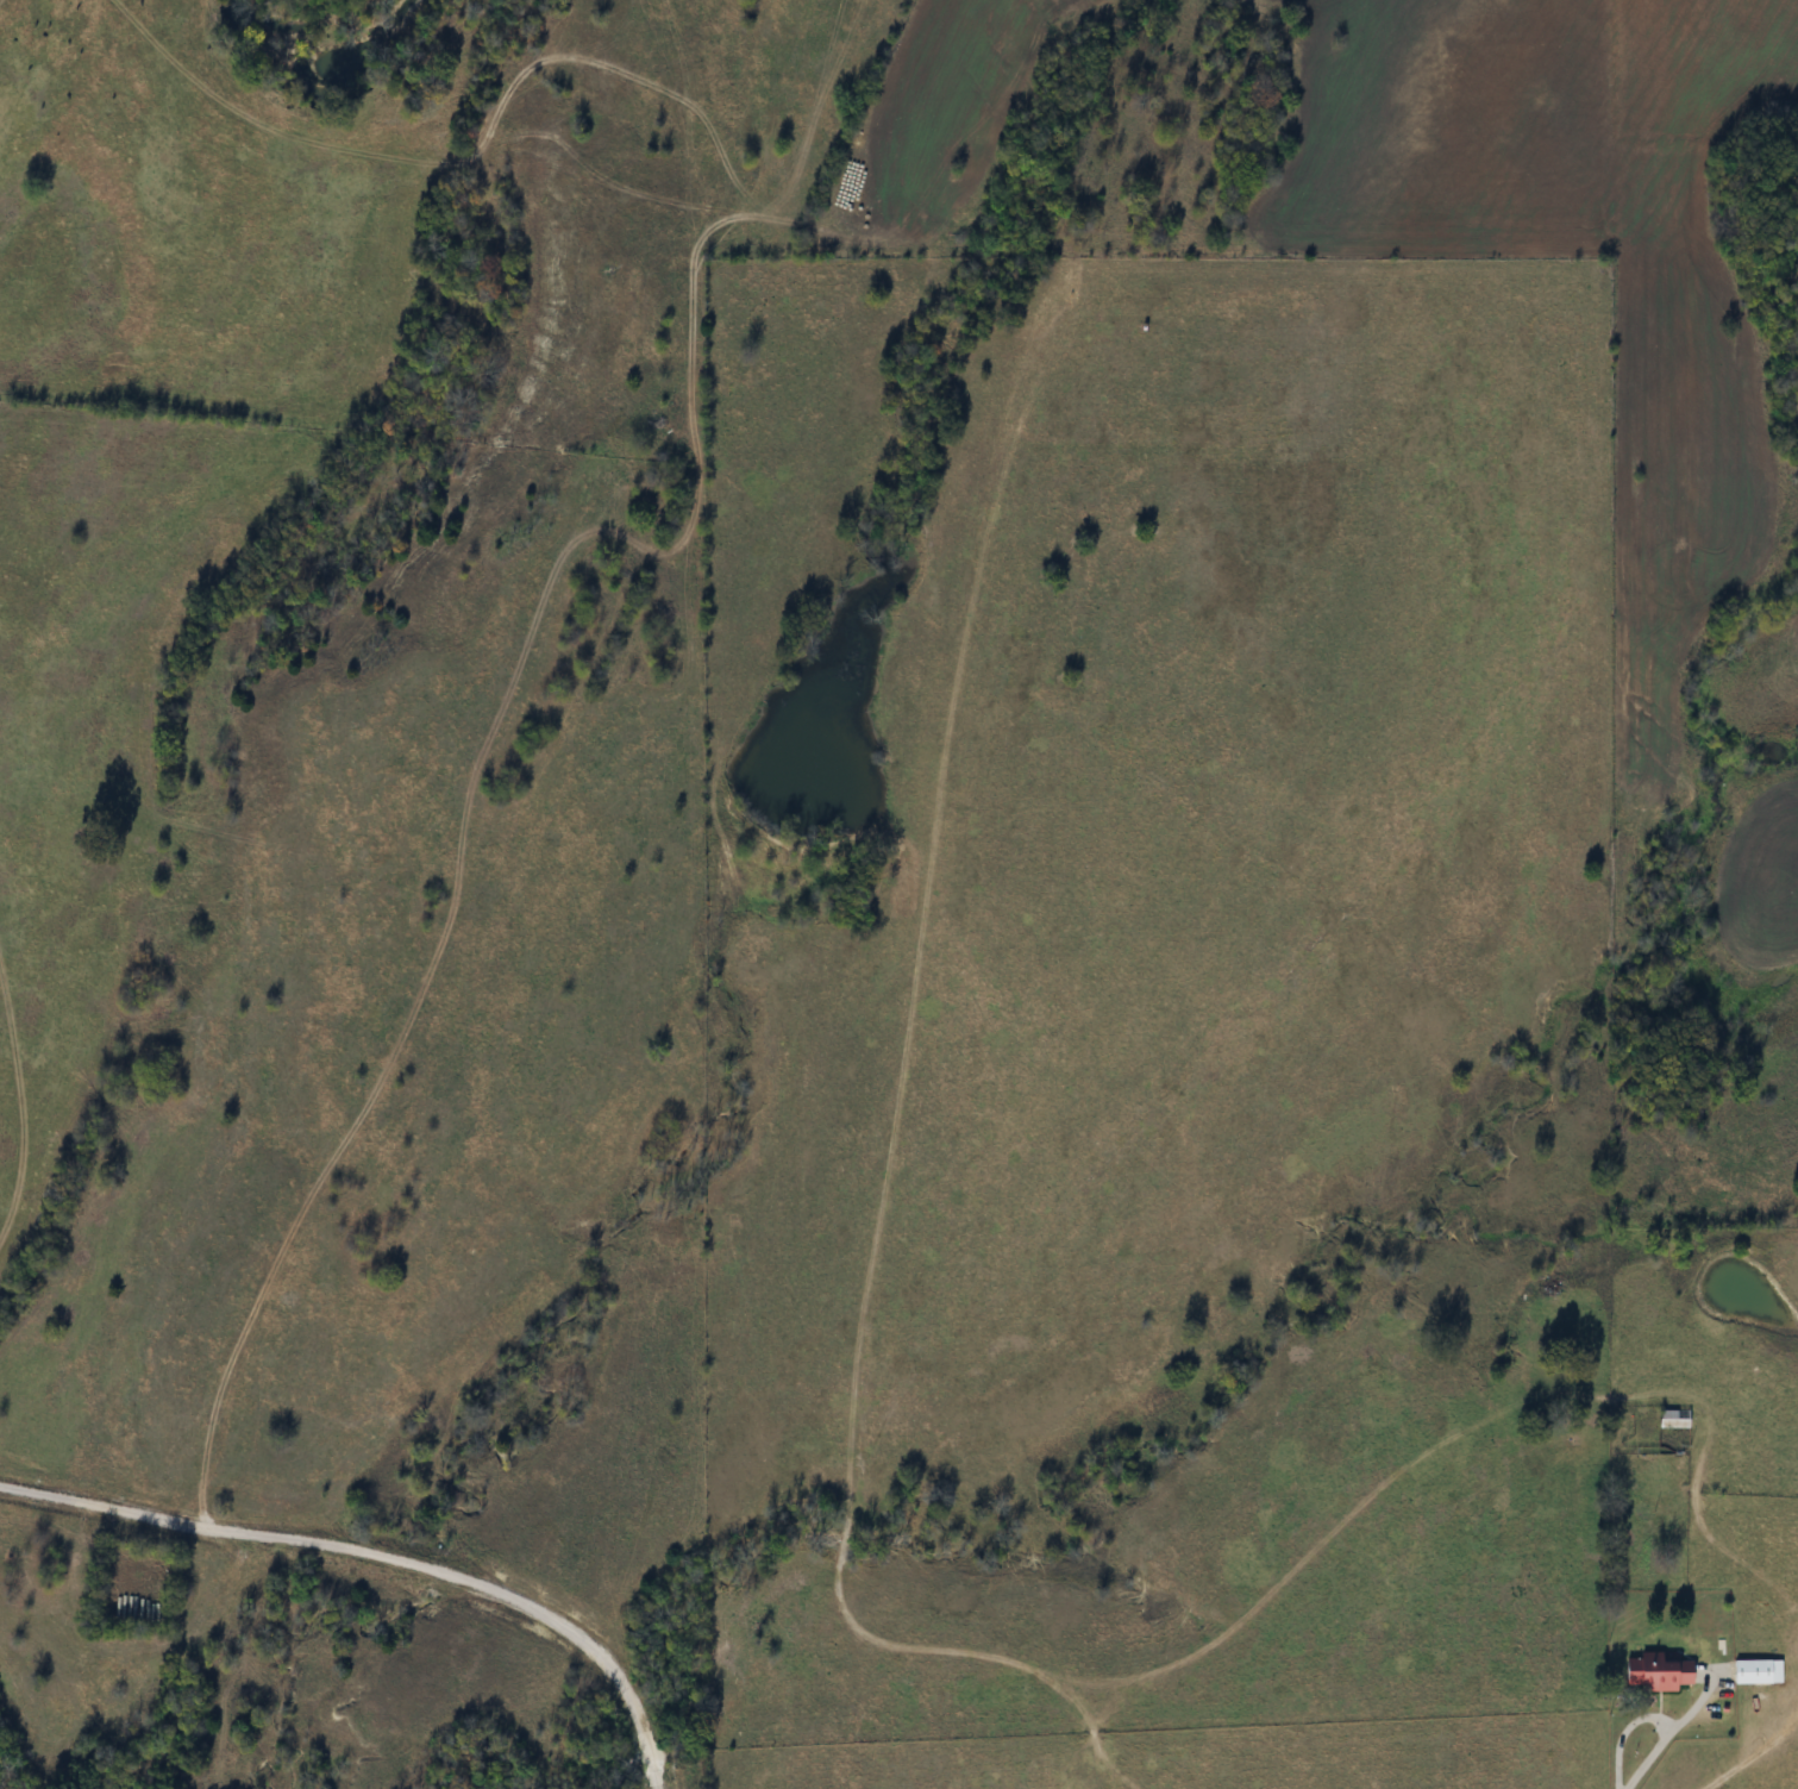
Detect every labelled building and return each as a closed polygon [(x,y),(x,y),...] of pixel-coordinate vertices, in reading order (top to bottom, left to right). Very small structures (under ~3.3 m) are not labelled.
[(1690,1429),(1690,1410),(1661,1410),(1661,1429),(1690,1429)] [(1680,1691),(1680,1685),(1694,1685),(1694,1661),(1677,1661),(1677,1654),(1628,1654),(1628,1691),(1680,1691)] [(1736,1684),(1783,1684),(1783,1660),(1736,1660),(1736,1684)]
